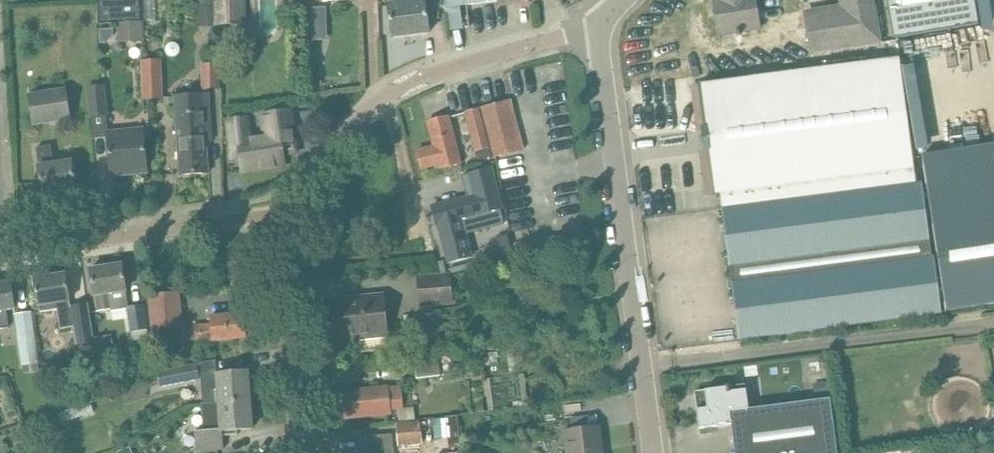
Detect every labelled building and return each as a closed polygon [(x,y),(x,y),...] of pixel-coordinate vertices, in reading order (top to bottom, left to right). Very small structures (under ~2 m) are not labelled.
[(198,4),(198,27),(248,25),(247,0),(214,0),(214,4),(198,4)] [(389,4),(388,4),(390,18),(393,38),(429,33),(426,14),(426,11),(437,10),(436,0),(388,0),(389,4)] [(695,51),(715,48),(719,81),(878,61),(870,0),(688,0),(695,51)] [(894,39),(897,38),(979,25),(975,0),(888,0),(894,39)] [(140,1),(113,2),(114,21),(141,20),(140,1)] [(143,21),(117,23),(119,43),(144,42),(143,21)] [(166,47),(166,51),(167,54),(170,57),(174,57),(178,56),(180,53),(181,49),(179,45),(176,43),(172,42),(169,44),(166,47)] [(719,81),(701,84),(715,195),(717,211),(722,210),(742,207),(916,185),(914,169),(899,58),(719,81)] [(160,59),(143,60),(144,100),(162,99),(160,59)] [(219,63),(202,64),(203,90),(220,89),(219,63)] [(103,87),(88,88),(91,115),(106,114),(103,87)] [(66,89),(28,95),(33,125),(71,119),(66,89)] [(189,96),(175,97),(178,140),(179,155),(180,175),(194,174),(208,173),(206,138),(211,138),(209,118),(208,95),(189,96)] [(510,101),(465,113),(476,152),(478,160),(492,156),(492,158),(504,155),(523,150),(510,101)] [(263,139),(239,142),(240,150),(243,170),(284,165),(282,153),(297,152),(292,111),(272,114),(260,115),(263,139)] [(433,146),(417,150),(422,170),(438,166),(439,168),(458,163),(461,163),(449,117),(427,123),(433,146)] [(127,136),(107,138),(109,151),(111,171),(134,169),(135,174),(147,173),(145,153),(144,137),(143,129),(127,131),(127,136)] [(922,156),(946,311),(993,304),(993,145),(922,156)] [(52,146),(37,148),(39,166),(43,195),(76,190),(73,170),(71,162),(55,165),(52,146)] [(468,198),(432,207),(437,225),(439,225),(449,263),(472,257),(466,234),(504,224),(500,209),(501,209),(491,169),(468,174),(468,175),(462,176),(468,198)] [(742,207),(722,210),(730,266),(732,284),(750,281),(752,281),(931,258),(929,240),(922,184),(916,185),(742,207)] [(507,235),(484,240),(489,264),(512,258),(507,235)] [(750,281),(732,284),(739,340),(759,338),(941,314),(934,257),(931,258),(752,281),(750,281)] [(471,263),(450,269),(452,274),(473,269),(471,263)] [(122,265),(90,270),(93,289),(94,296),(97,295),(99,312),(113,309),(112,307),(128,304),(125,284),(122,265)] [(65,274),(34,278),(37,298),(39,312),(58,309),(61,329),(75,327),(76,337),(78,346),(93,343),(92,335),(90,324),(87,304),(70,306),(69,301),(68,293),(65,274)] [(450,275),(418,278),(420,306),(452,303),(450,275)] [(0,283),(0,329),(9,328),(6,310),(14,309),(13,301),(10,281),(0,283)] [(179,293),(149,296),(151,316),(153,330),(162,329),(182,327),(179,293)] [(356,303),(334,305),(337,340),(357,338),(359,338),(361,353),(390,349),(385,295),(383,296),(355,298),(356,303)] [(144,308),(128,310),(131,332),(132,332),(133,341),(148,338),(144,308)] [(31,313),(15,315),(22,366),(23,366),(24,374),(39,372),(31,313)] [(211,324),(195,326),(196,342),(226,340),(246,338),(243,314),(223,316),(211,317),(211,324)] [(438,357),(414,361),(417,379),(441,376),(438,357)] [(196,364),(157,372),(159,387),(199,380),(196,364)] [(216,376),(201,378),(202,392),(203,404),(218,403),(218,404),(250,401),(248,372),(228,373),(217,374),(216,374),(216,376)] [(830,380),(817,382),(819,395),(831,393),(830,380)] [(362,390),(342,392),(345,418),(365,416),(389,413),(389,410),(402,409),(401,394),(400,387),(391,388),(362,390)] [(707,408),(697,410),(700,429),(732,425),(730,412),(748,409),(748,405),(746,391),(730,393),(729,387),(705,390),(707,408)] [(730,412),(732,425),(735,452),(837,452),(830,398),(765,407),(748,409),(730,412)] [(197,433),(196,433),(198,451),(204,451),(223,449),(222,437),(238,435),(237,430),(252,429),(250,401),(218,404),(218,403),(203,404),(206,430),(197,431),(197,433)] [(81,405),(58,413),(59,417),(61,424),(94,413),(91,402),(81,405)] [(420,423),(397,425),(398,445),(423,443),(420,423)] [(564,432),(567,452),(602,452),(599,427),(579,430),(572,431),(564,432)] [(392,434),(384,435),(364,437),(365,452),(394,452),(392,434)]
